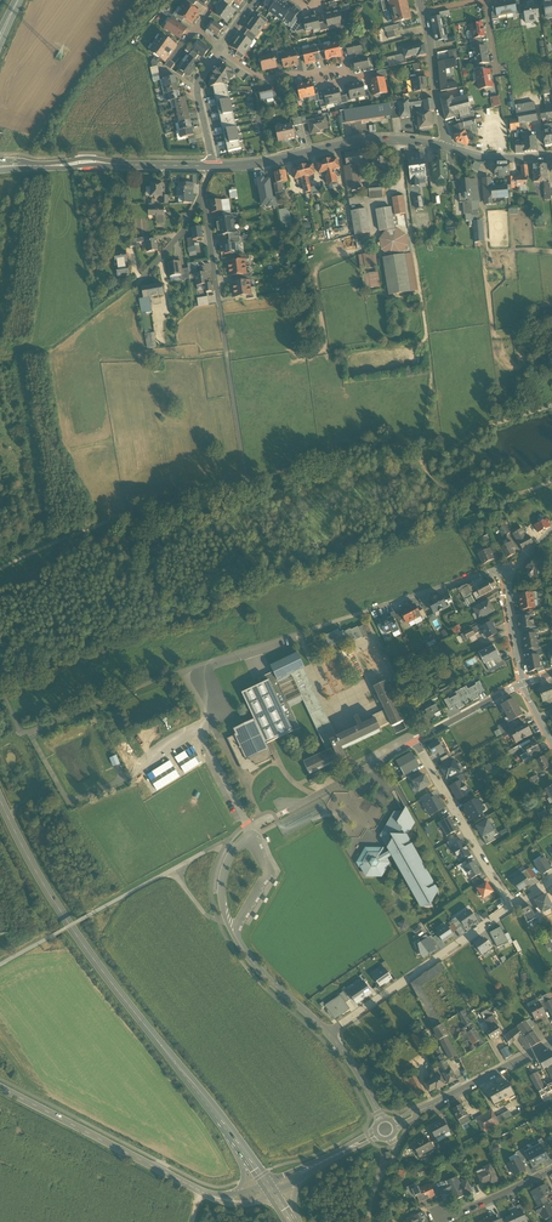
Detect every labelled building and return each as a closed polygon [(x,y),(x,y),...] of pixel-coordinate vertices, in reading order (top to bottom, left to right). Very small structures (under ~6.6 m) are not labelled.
[(263,9),(266,5),(265,5),(269,0),(264,0),(260,6),(263,9)] [(276,17),(285,4),(282,2),(279,0),(269,0),(265,5),(266,5),(272,10),(269,13),(276,17)] [(389,2),(389,0),(387,0),(381,1),(383,12),(386,11),(391,10),(407,6),(406,0),(397,0),(389,2)] [(547,19),(551,18),(551,7),(551,4),(551,1),(544,2),(545,8),(545,11),(547,19)] [(507,2),(504,3),(507,15),(516,13),(515,9),(514,2),(508,3),(507,2)] [(500,16),(507,15),(504,3),(501,4),(495,5),(496,12),(497,17),(500,16)] [(524,14),(526,23),(535,22),(535,21),(538,20),(537,13),(538,13),(536,5),(534,5),(534,3),(524,5),(524,6),(525,13),(524,14)] [(185,4),(182,10),(196,18),(199,13),(191,8),(186,4),(185,4)] [(215,14),(227,23),(235,12),(229,8),(223,4),(215,14)] [(289,7),(285,4),(276,17),(282,22),(285,19),(291,23),(295,18),(300,12),(293,7),(291,9),(288,7),(289,7)] [(407,6),(391,10),(386,11),(386,13),(385,13),(384,14),(385,15),(385,16),(386,17),(387,17),(388,22),(393,21),(394,23),(410,19),(407,6)] [(192,24),(196,18),(182,10),(178,15),(184,19),(192,24)] [(339,12),(332,13),(335,25),(342,24),(339,12)] [(176,22),(178,19),(175,17),(169,13),(166,16),(171,20),(172,20),(173,20),(176,22)] [(328,27),(335,25),(332,13),(325,15),(327,22),(328,27)] [(253,20),(251,23),(261,30),(263,28),(263,25),(265,23),(264,22),(257,18),(255,16),(252,20),(253,20)] [(317,16),(310,18),(313,30),(319,28),(320,28),(319,24),(317,16)] [(434,31),(444,28),(444,27),(443,20),(442,18),(442,17),(440,18),(431,19),(434,31)] [(288,27),(292,29),(295,24),(298,20),(295,18),(291,23),(288,27)] [(306,32),(313,30),(310,18),(303,20),(306,32)] [(166,30),(180,39),(187,29),(176,22),(173,20),(172,20),(166,30)] [(209,30),(215,23),(212,21),(206,28),(208,29),(209,30)] [(327,22),(323,23),(319,24),(320,28),(319,28),(320,32),(325,31),(329,30),(328,27),(327,22)] [(214,34),(217,36),(223,29),(215,23),(209,30),(214,34)] [(259,33),(261,30),(251,23),(249,25),(248,25),(245,29),(248,31),(254,35),(255,36),(257,34),(259,33)] [(299,26),(295,24),(292,29),(290,31),(294,33),(299,26)] [(470,26),(471,31),(468,32),(467,33),(467,38),(469,39),(470,39),(472,39),(473,39),(481,38),(485,37),(482,24),(470,26)] [(444,28),(434,31),(436,42),(444,40),(447,40),(446,39),(446,37),(445,30),(444,28)] [(395,37),(394,30),(387,32),(388,39),(395,37)] [(149,51),(165,62),(176,46),(170,42),(161,35),(149,51)] [(239,39),(237,42),(248,49),(250,47),(249,44),(251,42),(250,41),(243,37),(241,35),(238,39),(239,39)] [(191,49),(193,50),(194,51),(201,43),(197,40),(191,49)] [(246,52),(248,49),(237,42),(236,44),(235,44),(232,48),(238,52),(242,55),(242,54),(244,53),(246,52)] [(199,55),(203,58),(209,49),(201,43),(194,51),(194,52),(199,55)] [(348,53),(348,55),(361,52),(359,43),(346,46),(348,53)] [(323,44),(320,45),(315,46),(316,48),(317,53),(321,52),(325,51),(324,47),(323,44)] [(338,44),(331,45),(334,58),(341,56),(339,49),(338,44)] [(327,59),(334,58),(331,45),(324,47),(325,51),(327,59)] [(424,45),(416,47),(418,55),(418,57),(426,55),(424,45)] [(414,56),(418,55),(416,47),(403,50),(404,54),(405,58),(414,56)] [(473,50),(474,57),(487,55),(486,51),(487,50),(486,47),(478,48),(473,49),(473,50)] [(303,49),(298,50),(298,48),(294,49),(295,53),(296,58),(300,57),(304,56),(303,51),(303,49)] [(316,48),(309,50),(312,63),(319,61),(317,53),(316,48)] [(281,52),(277,53),(276,49),(271,50),(273,56),(274,60),(278,59),(279,62),(282,62),(281,56),(281,52)] [(448,51),(450,61),(456,60),(459,59),(457,49),(448,51)] [(306,64),(312,63),(309,50),(303,51),(304,56),(306,64)] [(295,53),(288,54),(281,56),(282,62),(284,67),(285,68),(291,67),(297,65),(298,64),(296,58),(295,53)] [(394,56),(396,63),(406,61),(405,58),(404,54),(394,56)] [(488,59),(487,55),(474,57),(475,65),(476,65),(483,64),(489,63),(489,60),(488,59)] [(262,64),(263,70),(276,68),(274,60),(273,56),(268,57),(268,56),(260,57),(260,58),(259,58),(258,61),(259,63),(261,64),(262,64)] [(387,58),(389,67),(390,67),(395,66),(397,65),(396,63),(394,56),(387,58)] [(190,58),(185,64),(194,70),(198,64),(194,61),(190,58)] [(353,61),(355,70),(363,69),(369,67),(367,58),(353,61)] [(165,66),(171,70),(175,64),(169,60),(165,66)] [(450,61),(438,63),(441,92),(457,89),(456,83),(447,84),(446,77),(445,70),(449,69),(457,67),(456,60),(450,61)] [(189,76),(194,70),(185,64),(181,70),(185,73),(189,76)] [(413,65),(414,72),(421,70),(420,64),(413,65)] [(210,82),(211,88),(213,87),(220,86),(225,86),(226,83),(228,79),(230,80),(234,75),(222,67),(218,72),(216,71),(215,71),(213,73),(214,74),(215,75),(214,77),(210,78),(211,82),(210,82)] [(176,73),(183,77),(185,73),(181,70),(179,69),(176,73)] [(384,79),(384,80),(387,80),(385,70),(377,72),(378,80),(384,79)] [(477,81),(478,81),(490,79),(489,76),(490,75),(490,71),(481,72),(476,73),(477,81)] [(165,79),(167,87),(177,84),(175,77),(165,79)] [(373,92),(374,96),(387,93),(384,80),(384,79),(378,80),(373,81),(372,82),(372,84),(371,85),(372,89),(371,91),(373,92)] [(422,91),(425,91),(426,91),(426,90),(426,89),(426,88),(425,88),(424,88),(424,87),(427,87),(426,79),(411,81),(409,82),(410,83),(408,85),(409,88),(411,90),(411,91),(412,91),(413,92),(413,93),(419,92),(419,91),(422,90),(422,91)] [(491,83),(490,79),(478,81),(479,90),(493,87),(492,83),(491,83)] [(310,83),(304,85),(307,97),(314,95),(312,84),(310,83)] [(167,87),(168,94),(179,92),(177,84),(167,87)] [(362,84),(355,85),(358,97),(365,96),(364,91),(362,84)] [(301,99),(307,97),(304,85),(299,86),(298,87),(299,94),(300,99),(301,99)] [(351,99),(358,97),(355,85),(348,87),(350,94),(351,99)] [(213,87),(215,96),(228,93),(227,88),(227,86),(225,86),(220,86),(213,87)] [(259,89),(261,100),(267,99),(273,97),(272,92),(271,86),(259,89)] [(338,89),(331,91),(334,103),(341,102),(340,97),(338,89)] [(327,105),(334,103),(331,91),(324,92),(326,100),(327,105)] [(170,101),(175,100),(180,99),(179,92),(168,94),(170,101)] [(409,93),(410,101),(412,101),(420,99),(419,92),(413,93),(413,92),(409,93)] [(215,96),(217,103),(230,100),(228,93),(215,96)] [(451,98),(455,116),(456,116),(471,112),(469,103),(467,98),(467,97),(454,101),(453,97),(451,98)] [(499,97),(490,98),(492,108),(500,106),(499,97)] [(175,100),(176,108),(187,106),(185,98),(180,99),(175,100)] [(441,100),(446,121),(455,118),(455,116),(451,98),(441,100)] [(217,103),(218,110),(231,107),(230,100),(217,103)] [(326,100),(319,101),(321,108),(328,107),(327,105),(326,100)] [(424,109),(425,112),(431,112),(434,111),(432,100),(424,101),(423,101),(424,104),(424,109)] [(411,118),(409,106),(408,102),(408,101),(398,103),(399,109),(401,118),(401,119),(410,118),(411,118)] [(515,110),(516,115),(536,112),(534,103),(515,106),(515,107),(515,110)] [(350,110),(344,111),(346,123),(392,116),(391,111),(390,104),(372,107),(360,109),(350,110)] [(176,108),(178,115),(188,113),(187,106),(176,108)] [(233,114),(231,107),(218,110),(220,117),(233,114)] [(391,111),(392,116),(392,119),(401,118),(399,109),(391,111)] [(433,126),(431,112),(425,112),(417,113),(419,128),(433,126)] [(455,118),(457,122),(462,120),(474,118),(473,112),(471,113),(471,112),(456,116),(455,116),(455,118)] [(518,119),(519,124),(525,123),(537,121),(536,112),(516,115),(517,118),(518,118),(518,119)] [(178,115),(180,123),(190,120),(188,113),(178,115)] [(220,117),(222,124),(235,121),(233,114),(220,117)] [(294,126),(302,125),(301,117),(292,119),(294,126)] [(411,125),(410,118),(401,119),(402,127),(411,125)] [(472,130),(472,133),(476,132),(476,127),(475,125),(476,125),(474,118),(462,120),(463,124),(464,128),(471,126),(472,130)] [(307,122),(310,135),(316,133),(316,131),(327,129),(326,123),(324,123),(323,119),(307,122)] [(510,120),(510,131),(516,130),(520,130),(519,125),(519,124),(518,119),(510,120)] [(180,123),(182,130),(192,128),(190,120),(180,123)] [(222,124),(223,131),(236,128),(235,121),(222,124)] [(276,129),(279,142),(280,142),(279,141),(285,139),(285,141),(294,138),(291,123),(281,126),(282,127),(276,129)] [(464,132),(462,124),(459,125),(451,128),(454,135),(464,132)] [(464,132),(468,141),(471,140),(470,134),(472,133),(472,130),(471,126),(464,128),(463,124),(462,124),(464,132)] [(521,134),(522,138),(531,138),(530,133),(527,133),(525,126),(519,127),(521,134)] [(192,128),(182,130),(179,131),(181,139),(188,137),(194,136),(194,135),(192,128)] [(223,131),(225,138),(238,135),(236,128),(223,131)] [(551,145),(549,131),(544,131),(543,131),(545,146),(551,145)] [(456,143),(467,147),(468,142),(468,141),(464,132),(454,135),(456,143)] [(225,138),(226,145),(239,142),(238,135),(225,138)] [(188,137),(181,139),(183,148),(189,147),(190,148),(193,147),(193,148),(198,147),(196,139),(189,141),(188,137)] [(536,137),(531,138),(522,138),(522,139),(523,139),(524,152),(537,151),(536,137)] [(523,139),(522,139),(520,139),(515,139),(516,154),(524,153),(524,152),(523,139)] [(226,145),(228,152),(241,149),(239,142),(226,145)] [(344,153),(346,167),(353,165),(357,189),(361,188),(358,164),(363,164),(362,160),(368,159),(367,153),(362,154),(361,150),(344,153)] [(436,160),(437,163),(446,162),(445,152),(436,151),(436,154),(435,154),(436,160)] [(409,160),(412,186),(419,185),(418,179),(426,178),(425,176),(424,166),(423,155),(417,155),(418,160),(414,160),(414,159),(409,160)] [(319,173),(326,172),(332,170),(340,169),(337,159),(332,161),(331,159),(322,162),(323,163),(317,164),(319,173)] [(375,169),(376,174),(389,173),(389,163),(387,163),(387,160),(383,160),(378,160),(378,159),(373,159),(373,164),(371,164),(372,170),(375,169)] [(482,165),(475,161),(471,170),(478,173),(482,165)] [(433,163),(434,180),(447,179),(447,172),(446,162),(437,163),(433,163)] [(495,164),(496,176),(510,176),(509,162),(495,163),(495,164)] [(533,165),(533,174),(547,173),(547,164),(533,165)] [(307,165),(302,166),(305,177),(308,176),(315,174),(313,165),(307,166),(307,165)] [(344,167),(348,191),(357,189),(353,165),(346,167),(344,167)] [(302,178),(305,177),(302,166),(298,167),(298,169),(292,170),(295,179),(302,178)] [(516,186),(516,187),(520,187),(526,187),(527,181),(528,177),(527,166),(521,166),(522,177),(516,178),(516,186)] [(333,171),(332,170),(326,172),(327,173),(326,173),(328,184),(336,182),(334,171),(333,171)] [(275,174),(276,184),(280,184),(287,182),(285,172),(284,172),(281,172),(281,173),(279,173),(276,173),(275,174)] [(548,181),(547,173),(533,174),(534,181),(534,182),(544,181),(548,181)] [(273,206),(274,206),(272,199),(269,180),(264,181),(263,179),(258,180),(259,186),(262,206),(268,205),(268,207),(273,206)] [(485,203),(486,205),(491,204),(493,203),(492,199),(492,188),(491,180),(489,179),(484,179),(483,181),(485,203)] [(460,181),(461,194),(471,194),(469,180),(460,181)] [(155,197),(155,198),(158,198),(158,197),(162,197),(163,185),(162,185),(161,183),(158,183),(157,185),(151,185),(151,186),(151,197),(153,197),(155,197)] [(369,186),(369,194),(382,192),(382,185),(369,186)] [(508,189),(507,186),(503,186),(492,188),(492,199),(497,199),(504,198),(509,198),(508,189)] [(184,198),(188,198),(188,197),(192,197),(192,188),(185,188),(177,188),(177,197),(180,197),(184,197),(184,198)] [(318,188),(311,189),(311,192),(312,196),(320,195),(318,188)] [(229,191),(230,199),(238,198),(237,190),(229,191)] [(276,198),(278,206),(287,204),(285,192),(282,192),(282,193),(276,194),(276,198)] [(471,202),(471,194),(461,194),(459,194),(460,203),(463,203),(465,203),(471,202)] [(432,197),(433,205),(440,204),(439,196),(432,197)] [(350,204),(350,206),(365,203),(364,197),(349,199),(350,204)] [(393,199),(395,216),(406,214),(404,197),(393,199)] [(414,198),(415,208),(423,207),(421,197),(414,198)] [(222,212),(222,207),(221,201),(221,200),(210,202),(212,213),(222,212)] [(471,202),(472,207),(472,215),(472,216),(478,215),(478,210),(480,201),(478,201),(471,202)] [(376,210),(379,232),(394,229),(392,216),(391,208),(376,210)] [(279,211),(282,229),(292,227),(289,209),(279,211)] [(351,212),(355,236),(368,234),(370,233),(366,210),(351,212)] [(217,220),(218,228),(234,226),(233,218),(227,219),(217,220)] [(475,243),(485,243),(483,221),(479,221),(473,222),(475,243)] [(235,233),(234,226),(218,228),(219,236),(229,234),(235,233)] [(193,238),(193,240),(203,238),(201,227),(191,229),(193,238)] [(382,250),(390,256),(401,255),(407,246),(405,236),(397,230),(386,231),(380,240),(382,250)] [(187,239),(189,253),(196,252),(196,246),(194,247),(193,240),(193,238),(187,239)] [(129,240),(130,247),(137,246),(136,239),(129,240)] [(146,242),(148,252),(158,250),(156,240),(149,241),(146,241),(146,242)] [(230,242),(226,242),(227,245),(220,245),(221,254),(225,253),(225,255),(232,254),(231,251),(236,251),(235,243),(230,244),(230,242)] [(114,253),(116,263),(118,263),(125,262),(127,262),(125,251),(114,253)] [(378,268),(376,253),(358,255),(361,270),(378,268)] [(412,254),(403,255),(409,293),(418,292),(412,254)] [(397,295),(409,293),(403,255),(384,259),(390,296),(397,295)] [(228,262),(229,269),(245,267),(244,261),(244,260),(238,261),(228,262)] [(174,275),(174,276),(181,275),(182,275),(181,270),(180,262),(168,264),(169,270),(168,271),(169,273),(170,274),(170,275),(174,275)] [(189,276),(195,275),(198,274),(196,263),(187,264),(188,269),(189,276)] [(129,275),(127,265),(126,266),(118,267),(117,267),(118,276),(129,275)] [(246,274),(245,267),(229,269),(230,276),(240,275),(246,274)] [(181,275),(182,281),(190,280),(189,276),(188,269),(181,270),(182,275),(181,275)] [(197,287),(205,285),(208,285),(208,284),(206,273),(198,274),(195,275),(197,287)] [(252,281),(251,277),(251,273),(246,274),(240,275),(240,279),(241,279),(244,278),(244,282),(249,281),(249,282),(252,281)] [(378,273),(362,275),(364,289),(380,287),(378,273)] [(233,283),(234,290),(250,288),(249,282),(249,281),(244,282),(233,283)] [(151,286),(153,297),(164,295),(162,284),(151,286)] [(142,288),(143,298),(149,297),(153,297),(151,286),(142,288)] [(251,295),(250,288),(234,290),(235,297),(236,297),(245,296),(251,295)] [(140,299),(142,314),(146,313),(151,312),(152,312),(149,297),(143,298),(140,299)] [(197,299),(199,307),(209,305),(208,297),(197,299)] [(156,347),(154,332),(149,333),(145,334),(148,349),(156,347)] [(152,362),(154,373),(165,371),(163,360),(152,362)] [(535,524),(538,531),(550,526),(547,519),(535,524)] [(500,524),(507,534),(510,532),(504,522),(500,524)] [(513,533),(523,549),(534,543),(529,535),(526,536),(521,528),(513,533)] [(482,537),(485,543),(492,540),(489,534),(482,537)] [(512,541),(508,543),(506,540),(498,544),(500,547),(500,548),(506,558),(516,553),(513,549),(515,548),(512,541)] [(478,554),(483,564),(493,559),(491,555),(493,554),(490,548),(488,549),(488,548),(482,550),(483,552),(478,554)] [(526,573),(530,578),(533,574),(536,576),(542,570),(534,560),(527,567),(529,570),(526,573)] [(482,584),(484,587),(487,593),(491,591),(497,588),(492,579),(482,584)] [(463,597),(472,592),(466,583),(458,588),(463,597)] [(480,597),(487,593),(484,587),(480,590),(479,588),(476,589),(480,597)] [(520,601),(520,602),(533,600),(532,593),(527,594),(519,595),(520,600),(520,601)] [(442,597),(447,607),(453,603),(448,594),(442,597)] [(428,602),(433,611),(437,609),(438,611),(447,607),(442,597),(441,596),(437,598),(436,597),(432,599),(433,600),(428,602)] [(476,613),(479,618),(494,611),(489,600),(474,608),(476,613)] [(535,607),(533,600),(520,602),(520,604),(521,604),(522,610),(529,608),(535,607)] [(408,608),(414,619),(416,624),(422,620),(421,618),(420,616),(421,616),(418,612),(415,605),(410,608),(410,607),(408,608)] [(407,623),(414,619),(408,608),(406,609),(406,610),(401,612),(404,619),(407,623)] [(420,616),(421,618),(426,616),(423,609),(418,612),(421,616),(420,616)] [(401,612),(396,615),(397,618),(399,622),(404,619),(401,612)] [(521,625),(522,628),(528,627),(532,627),(532,624),(533,624),(532,618),(531,618),(531,616),(520,618),(521,623),(521,622),(522,625),(521,625)] [(386,634),(392,631),(386,620),(385,617),(379,620),(380,623),(386,634)] [(392,617),(386,620),(392,631),(393,633),(399,630),(394,620),(392,617)] [(484,633),(487,639),(497,634),(491,622),(481,627),(483,630),(480,632),(481,635),(484,633)] [(480,624),(472,629),(475,635),(480,632),(483,630),(481,627),(480,624)] [(324,636),(329,647),(343,640),(344,643),(348,641),(348,643),(355,639),(356,640),(362,637),(363,638),(370,635),(365,625),(358,628),(358,627),(351,630),(350,629),(340,634),(338,630),(324,636)] [(467,638),(467,639),(469,638),(475,635),(472,629),(464,633),(467,638)] [(523,636),(524,643),(536,641),(535,634),(535,633),(529,634),(523,636)] [(478,640),(475,635),(469,638),(472,643),(478,640)] [(538,647),(536,641),(524,643),(525,650),(532,649),(538,648),(538,647)] [(482,653),(487,663),(493,660),(498,657),(498,656),(493,647),(482,653)] [(270,666),(273,672),(276,677),(277,680),(304,667),(298,653),(270,666)] [(526,657),(528,664),(539,662),(538,655),(533,656),(526,657)] [(493,660),(496,666),(503,662),(500,656),(498,656),(498,657),(493,660)] [(540,668),(539,662),(528,664),(529,672),(537,669),(540,668)] [(306,672),(304,667),(277,680),(280,686),(293,679),(301,695),(301,696),(309,692),(311,691),(302,673),(306,672)] [(261,684),(276,677),(273,672),(258,679),(261,684)] [(332,739),(336,737),(306,672),(302,673),(311,691),(309,692),(313,699),(332,739)] [(254,719),(266,744),(300,728),(290,706),(287,701),(280,686),(277,680),(276,677),(261,684),(242,693),(254,719)] [(476,685),(468,690),(466,686),(466,687),(461,689),(468,702),(472,700),(473,701),(474,701),(479,698),(477,695),(480,693),(481,694),(478,687),(481,685),(481,686),(481,685),(479,681),(479,682),(476,684),(476,683),(475,684),(476,685)] [(383,715),(375,719),(379,728),(390,722),(392,726),(403,721),(385,682),(374,687),(385,710),(382,711),(383,715)] [(543,701),(551,697),(551,688),(551,685),(550,685),(550,686),(545,688),(545,687),(539,690),(543,701)] [(445,700),(444,700),(446,705),(446,704),(447,704),(450,702),(453,709),(454,708),(453,708),(456,706),(458,710),(459,709),(464,706),(464,707),(464,706),(463,705),(467,702),(467,703),(468,702),(461,689),(460,690),(456,692),(457,695),(449,700),(448,698),(448,699),(445,700)] [(313,699),(309,692),(301,696),(303,700),(304,703),(313,699)] [(301,695),(287,701),(290,706),(303,700),(301,696),(301,695)] [(332,739),(313,699),(304,703),(327,751),(333,748),(329,740),(332,739)] [(510,716),(512,721),(522,715),(514,700),(514,699),(502,706),(508,717),(510,716)] [(431,721),(436,718),(435,715),(440,712),(436,705),(425,711),(427,714),(431,721)] [(422,716),(426,723),(431,721),(427,714),(422,716)] [(336,737),(332,739),(329,740),(333,748),(327,751),(304,762),(309,773),(345,756),(343,750),(342,748),(380,730),(379,728),(375,719),(362,725),(358,716),(354,718),(358,727),(336,737)] [(247,767),(250,773),(259,769),(257,765),(271,759),(269,754),(270,752),(266,744),(254,719),(234,729),(237,735),(228,739),(242,768),(244,769),(247,767)] [(505,733),(506,732),(511,729),(508,723),(507,722),(501,725),(505,733)] [(513,737),(516,743),(532,734),(528,728),(526,725),(514,732),(511,733),(511,734),(513,736),(513,737)] [(342,748),(343,750),(381,732),(380,730),(342,748)] [(438,741),(437,739),(432,742),(433,744),(428,747),(433,755),(438,752),(443,750),(438,741)] [(438,741),(443,750),(447,748),(442,739),(438,741)] [(527,752),(529,756),(531,755),(537,752),(540,751),(535,741),(523,748),(525,753),(527,752)] [(193,752),(190,746),(177,752),(180,759),(193,752)] [(201,753),(182,762),(185,769),(204,760),(201,753)] [(411,771),(419,766),(411,753),(397,761),(404,775),(411,771)] [(171,755),(147,767),(151,774),(175,762),(171,755)] [(448,755),(440,759),(443,764),(450,760),(448,755)] [(111,758),(114,766),(119,764),(116,756),(111,758)] [(345,756),(309,773),(310,775),(346,758),(345,756)] [(534,762),(536,767),(538,766),(541,772),(550,767),(545,756),(534,762)] [(440,767),(446,779),(460,771),(456,765),(453,760),(440,767)] [(487,771),(493,768),(490,763),(484,766),(487,771)] [(176,765),(152,777),(155,784),(179,772),(176,765)] [(411,771),(404,775),(401,777),(403,780),(409,777),(413,774),(411,771)] [(413,782),(422,778),(418,771),(413,774),(409,777),(412,783),(413,782)] [(430,785),(425,776),(422,778),(413,782),(419,792),(430,785)] [(413,782),(412,783),(410,785),(415,794),(419,792),(413,782)] [(453,786),(451,787),(458,799),(467,794),(464,790),(466,789),(464,786),(462,786),(460,782),(459,783),(453,786)] [(420,799),(423,804),(426,802),(432,799),(430,794),(420,799)] [(437,801),(435,797),(432,799),(426,802),(430,809),(429,810),(432,815),(441,810),(439,807),(442,806),(438,800),(437,801)] [(463,802),(465,806),(474,800),(472,797),(463,802)] [(465,810),(467,814),(481,806),(479,801),(475,802),(474,800),(465,806),(467,809),(465,810)] [(430,809),(426,802),(423,804),(430,816),(432,815),(429,810),(430,809)] [(481,806),(467,814),(469,818),(471,816),(473,820),(482,814),(481,812),(484,810),(481,806)] [(422,907),(433,907),(431,903),(437,892),(406,836),(414,822),(406,808),(404,813),(395,813),(389,823),(391,824),(390,826),(388,825),(381,836),(384,841),(387,839),(388,841),(385,843),(390,851),(386,853),(384,851),(381,851),(379,854),(369,854),(363,863),(365,865),(361,867),(366,876),(381,876),(389,863),(386,859),(392,855),(422,907)] [(548,814),(545,810),(537,815),(539,819),(548,814)] [(482,814),(473,820),(475,823),(484,818),(482,814)] [(449,818),(440,824),(447,836),(456,831),(449,818)] [(474,828),(477,832),(479,830),(487,844),(496,839),(494,836),(498,834),(492,824),(490,825),(487,820),(474,828)] [(457,837),(447,843),(450,847),(452,846),(459,842),(457,837)] [(453,846),(455,849),(454,850),(452,851),(456,857),(457,856),(460,860),(470,855),(467,850),(466,850),(463,846),(464,845),(461,840),(459,842),(452,846),(453,846)] [(381,851),(384,851),(383,847),(365,848),(356,863),(359,868),(361,867),(365,865),(363,863),(369,854),(379,854),(381,851)] [(535,864),(542,859),(540,856),(533,861),(535,864)] [(551,869),(544,858),(542,859),(535,864),(542,875),(551,869)] [(461,869),(464,867),(468,865),(466,861),(457,866),(459,870),(461,869)] [(474,862),(468,865),(464,867),(468,875),(471,879),(481,874),(474,862)] [(536,876),(530,868),(526,870),(531,878),(532,879),(536,876)] [(521,873),(522,874),(523,874),(527,881),(531,878),(526,870),(521,873)] [(527,881),(523,874),(522,874),(513,881),(519,891),(529,884),(527,881)] [(477,892),(477,894),(478,896),(480,897),(482,896),(484,898),(493,892),(486,883),(477,889),(479,891),(477,892)] [(536,901),(542,913),(551,908),(551,906),(546,895),(536,901)] [(530,906),(521,911),(527,923),(536,918),(534,913),(530,906)] [(459,918),(462,922),(465,927),(469,925),(470,925),(473,923),(473,922),(476,920),(470,911),(459,918)] [(458,916),(452,921),(454,924),(456,927),(462,922),(459,918),(458,916)] [(409,926),(405,920),(399,923),(402,930),(409,926)] [(413,929),(419,938),(429,931),(422,922),(413,929)] [(454,924),(448,928),(452,934),(458,930),(456,927),(454,924)] [(447,926),(437,933),(443,942),(453,935),(447,926)] [(501,927),(490,933),(498,948),(504,945),(509,942),(505,935),(501,927)] [(417,949),(418,955),(421,954),(423,958),(433,951),(428,944),(431,942),(428,938),(426,935),(417,941),(420,944),(419,945),(419,948),(417,949)] [(431,936),(428,938),(431,942),(434,947),(437,944),(431,936)] [(482,938),(474,944),(482,954),(490,948),(486,943),(482,938)] [(522,950),(516,940),(513,942),(518,952),(522,950)] [(490,948),(482,954),(484,958),(493,953),(490,948)] [(391,971),(385,962),(382,964),(385,969),(388,973),(391,971)] [(410,984),(431,1024),(439,1020),(422,987),(444,971),(439,963),(410,984)] [(380,986),(391,978),(388,973),(385,969),(374,977),(380,986)] [(357,1004),(372,994),(365,984),(363,982),(348,992),(357,1004)] [(340,996),(342,999),(345,1003),(350,1000),(344,991),(339,995),(340,996)] [(542,997),(544,1000),(545,1003),(551,1000),(548,994),(542,997)] [(342,999),(336,1004),(333,1003),(332,1002),(326,1006),(329,1011),(328,1012),(331,1016),(332,1016),(335,1019),(349,1009),(345,1003),(342,999)] [(539,1002),(544,1012),(548,1009),(545,1003),(544,1000),(543,1000),(539,1002)] [(529,1009),(535,1020),(540,1018),(540,1019),(544,1017),(542,1013),(544,1012),(539,1002),(536,1004),(533,1005),(534,1007),(529,1009)] [(454,1012),(456,1016),(465,1010),(463,1007),(454,1012)] [(480,1014),(485,1021),(493,1016),(488,1009),(480,1014)] [(472,1023),(465,1010),(456,1016),(447,1021),(460,1044),(459,1045),(461,1048),(462,1047),(467,1055),(483,1045),(474,1028),(472,1030),(465,1033),(462,1029),(472,1023)] [(485,1021),(490,1030),(497,1025),(498,1024),(493,1016),(485,1021)] [(526,1021),(531,1029),(534,1026),(530,1019),(526,1021)] [(431,1024),(434,1029),(442,1025),(439,1020),(431,1024)] [(485,1021),(479,1025),(483,1034),(486,1032),(490,1030),(485,1021)] [(522,1034),(525,1038),(534,1032),(531,1029),(526,1021),(525,1021),(517,1027),(522,1034)] [(434,1029),(440,1040),(446,1037),(448,1036),(442,1025),(434,1029)] [(502,1033),(497,1025),(490,1030),(486,1032),(491,1040),(502,1033)] [(504,1036),(509,1045),(518,1038),(522,1034),(517,1027),(504,1036)] [(421,1032),(425,1040),(431,1036),(427,1029),(421,1032)] [(411,1036),(420,1050),(426,1046),(418,1032),(411,1036)] [(534,1032),(525,1038),(532,1047),(541,1042),(534,1032)] [(527,1049),(532,1047),(525,1038),(522,1034),(518,1038),(527,1049)] [(425,1040),(428,1046),(434,1043),(431,1036),(425,1040)] [(440,1040),(449,1058),(456,1055),(446,1037),(440,1040)] [(501,1051),(505,1058),(511,1055),(507,1047),(501,1051)] [(433,1053),(436,1059),(442,1056),(439,1050),(433,1053)] [(550,1072),(551,1071),(551,1053),(538,1060),(543,1070),(548,1067),(550,1072)] [(436,1059),(438,1064),(444,1061),(442,1056),(436,1059)] [(449,1070),(444,1061),(438,1064),(439,1066),(443,1073),(449,1070)] [(433,1070),(437,1078),(441,1076),(443,1075),(444,1075),(443,1073),(439,1066),(433,1069),(433,1070)] [(451,1069),(449,1070),(443,1073),(444,1075),(448,1084),(456,1080),(451,1069)] [(530,1076),(538,1092),(545,1089),(536,1073),(530,1076)] [(407,1080),(417,1097),(424,1093),(422,1088),(414,1076),(407,1080)] [(437,1078),(431,1081),(435,1089),(436,1090),(446,1085),(441,1076),(437,1078)] [(429,1092),(435,1089),(431,1081),(425,1084),(429,1092)] [(487,1091),(494,1104),(504,1099),(504,1100),(514,1095),(507,1082),(499,1086),(498,1085),(487,1091)] [(545,1089),(538,1092),(543,1101),(551,1096),(551,1085),(545,1089)] [(458,1120),(462,1126),(467,1123),(470,1121),(467,1115),(469,1114),(465,1107),(463,1108),(461,1105),(457,1107),(456,1105),(454,1107),(454,1108),(452,1109),(458,1120)] [(476,1119),(482,1130),(484,1132),(499,1123),(496,1117),(492,1110),(476,1119)] [(509,1110),(496,1117),(499,1123),(499,1124),(512,1117),(509,1110)] [(443,1120),(437,1124),(443,1135),(449,1132),(450,1131),(443,1120)] [(436,1139),(443,1135),(437,1124),(430,1127),(436,1139)] [(427,1137),(420,1141),(426,1153),(433,1149),(427,1137)] [(538,1141),(540,1145),(540,1144),(543,1150),(547,1149),(542,1139),(538,1141)] [(419,1156),(426,1153),(420,1141),(413,1145),(419,1156)] [(540,1145),(533,1148),(541,1164),(543,1163),(542,1162),(547,1159),(545,1153),(543,1150),(540,1144),(540,1145)] [(520,1150),(525,1160),(528,1158),(525,1152),(526,1152),(523,1148),(520,1150)] [(539,1164),(541,1164),(533,1148),(526,1152),(525,1152),(528,1158),(530,1161),(533,1166),(539,1163),(539,1164)] [(521,1162),(525,1160),(520,1150),(515,1153),(516,1154),(518,1158),(519,1158),(521,1162)] [(508,1158),(511,1162),(518,1158),(516,1154),(508,1158)] [(515,1176),(525,1171),(521,1162),(519,1158),(518,1158),(511,1162),(508,1163),(515,1176)] [(478,1176),(482,1184),(489,1180),(491,1184),(497,1181),(490,1165),(484,1168),(484,1169),(485,1173),(478,1176)] [(424,1167),(419,1169),(422,1176),(427,1173),(424,1167)] [(399,1169),(397,1176),(403,1178),(406,1172),(399,1169)] [(450,1191),(455,1200),(471,1193),(472,1193),(470,1189),(472,1188),(471,1185),(469,1186),(467,1180),(460,1184),(457,1177),(445,1182),(447,1185),(443,1187),(442,1187),(445,1193),(450,1191)] [(412,1190),(415,1188),(413,1185),(407,1187),(410,1194),(413,1193),(412,1190)] [(418,1196),(420,1201),(435,1195),(430,1185),(419,1190),(416,1191),(418,1196)] [(539,1200),(545,1197),(549,1195),(547,1189),(548,1189),(546,1185),(531,1192),(533,1196),(536,1195),(539,1200)] [(477,1186),(473,1187),(472,1188),(470,1189),(472,1193),(471,1193),(473,1196),(476,1194),(480,1192),(477,1186)] [(536,1201),(538,1207),(547,1202),(545,1197),(539,1200),(536,1201)] [(545,1219),(551,1216),(551,1212),(547,1202),(538,1207),(535,1208),(537,1213),(541,1211),(545,1219)] [(527,1221),(523,1213),(522,1211),(519,1212),(506,1218),(507,1221),(526,1221),(527,1221)] [(423,1212),(406,1220),(407,1221),(428,1221),(423,1212)]
